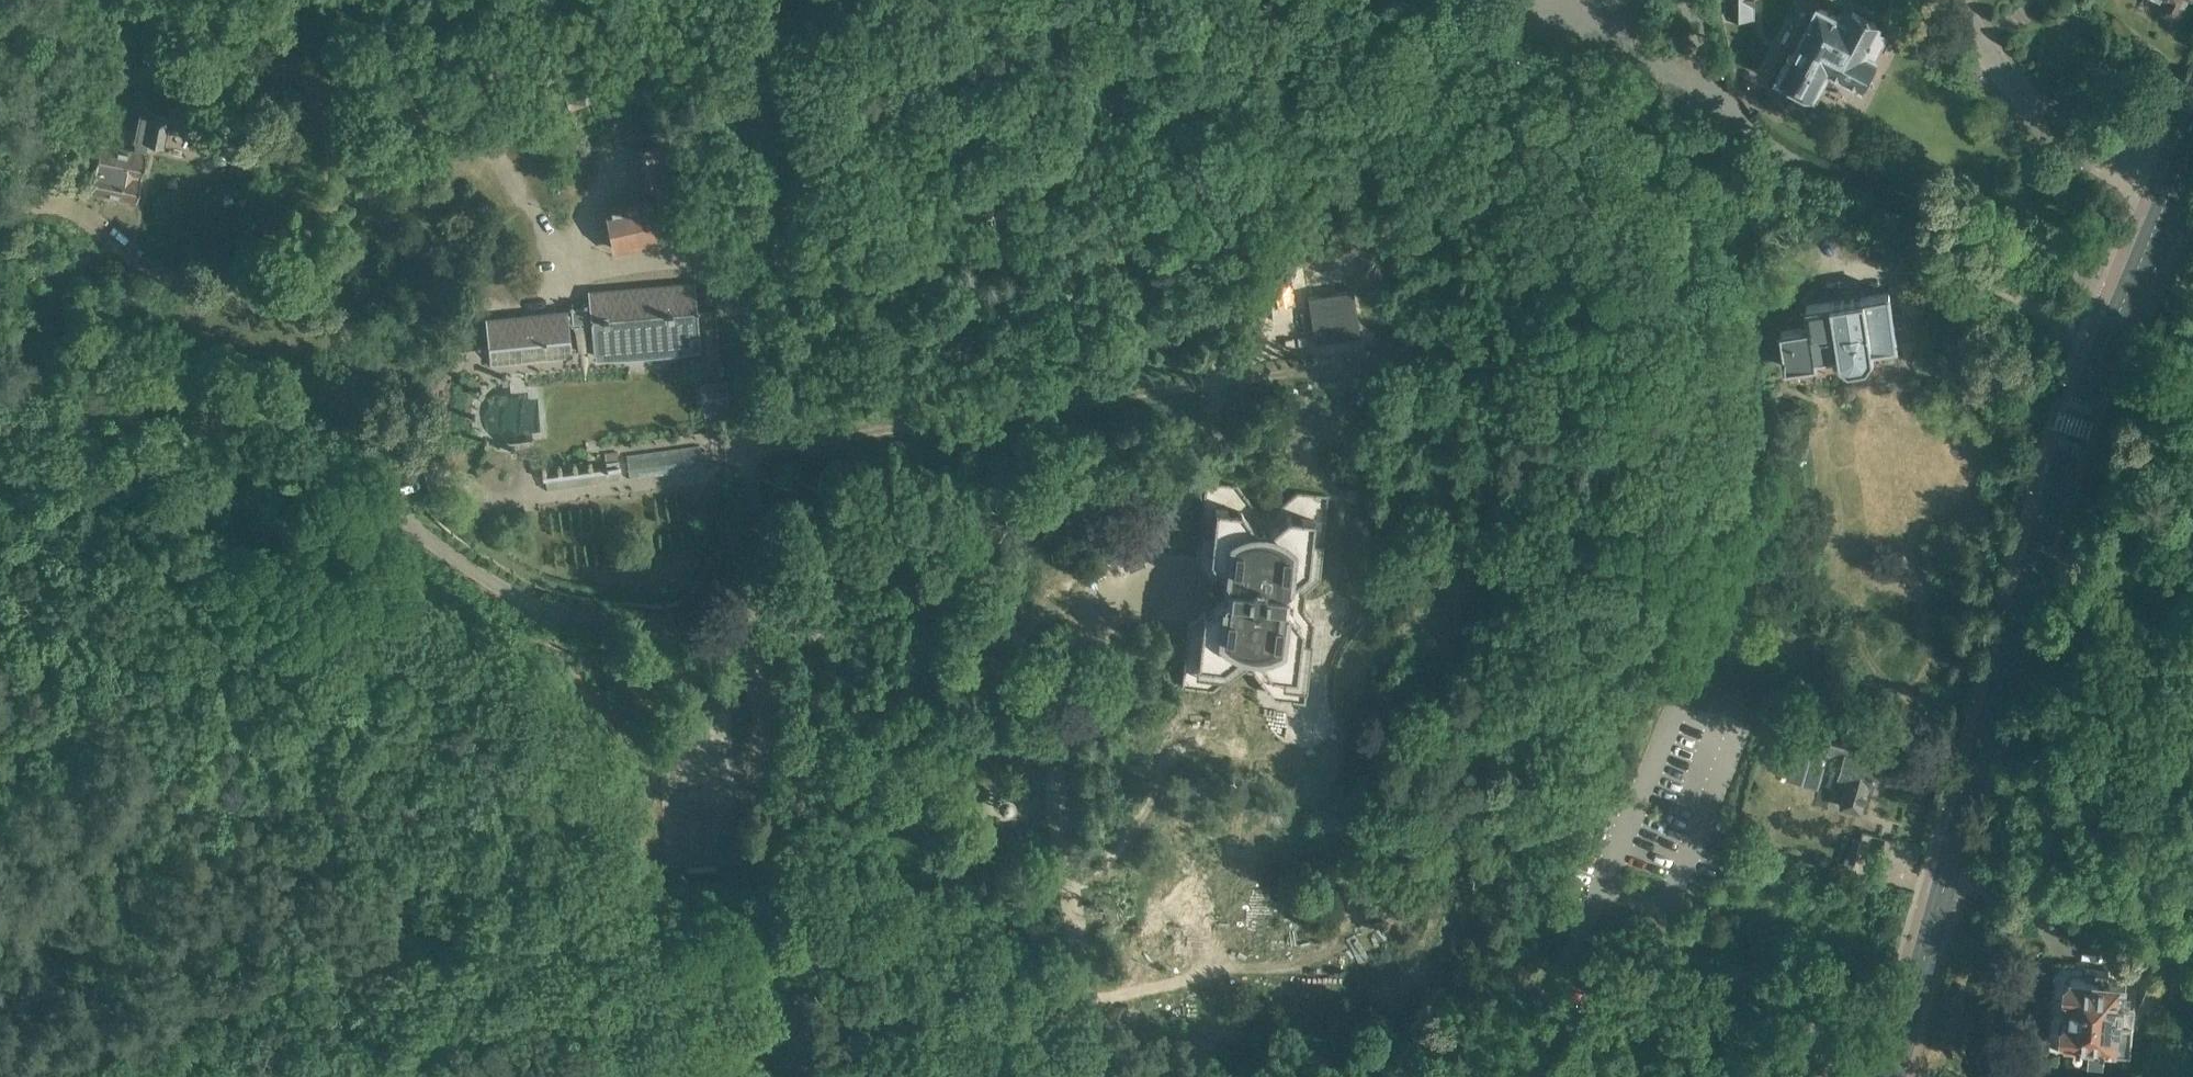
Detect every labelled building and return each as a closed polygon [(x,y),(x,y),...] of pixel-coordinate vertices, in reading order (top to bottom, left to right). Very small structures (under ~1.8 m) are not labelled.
[(1726,14),(1753,14),(1753,0),(1726,0),(1726,14)] [(2166,5),(2167,9),(2173,12),(2181,10),(2186,0),(2168,0),(2166,5)] [(1829,62),(1830,62),(1862,79),(1874,55),(1863,50),(1877,23),(1841,4),(1835,15),(1820,7),(1806,34),(1835,49),(1829,62)] [(1835,49),(1806,34),(1795,56),(1790,53),(1790,55),(1779,49),(1771,65),(1782,70),(1781,72),(1783,73),(1778,83),(1803,95),(1808,86),(1816,90),(1830,62),(1829,62),(1835,49)] [(609,95),(604,77),(564,93),(571,111),(581,106),(609,95)] [(83,175),(80,190),(135,201),(145,151),(142,151),(144,140),(162,144),(168,112),(141,107),(135,138),(137,139),(134,149),(117,146),(119,136),(92,131),(86,158),(95,160),(92,177),(83,175)] [(636,149),(643,188),(675,181),(668,143),(636,149)] [(668,240),(659,201),(657,194),(604,206),(615,252),(668,240)] [(702,346),(698,310),(695,281),(589,290),(590,306),(571,307),(571,312),(567,313),(567,309),(485,317),(490,366),(573,357),(570,320),(571,320),(571,324),(573,326),(575,328),(577,329),(579,329),(582,328),(585,327),(586,324),(587,322),(587,321),(590,320),(593,356),(594,355),(594,357),(629,355),(658,353),(699,349),(699,346),(702,346)] [(1361,333),(1354,288),(1308,295),(1315,340),(1361,333)] [(1899,343),(1891,290),(1806,303),(1809,324),(1781,329),(1787,367),(1818,362),(1818,356),(1841,352),(1842,358),(1850,364),(1868,361),(1873,353),(1872,347),(1899,343)] [(630,476),(704,466),(701,442),(627,452),(630,476)] [(558,471),(545,471),(546,483),(620,479),(619,460),(581,462),(581,461),(558,462),(558,471)] [(1188,623),(1181,685),(1212,689),(1237,669),(1251,671),(1270,696),(1304,700),(1309,653),(1311,639),(1313,621),(1304,607),(1304,595),(1306,583),(1318,574),(1323,538),(1328,495),(1296,491),(1270,512),(1258,511),(1236,484),(1204,480),(1195,560),(1210,577),(1219,570),(1228,582),(1226,582),(1224,583),(1223,584),(1222,586),(1223,588),(1224,590),(1225,591),(1227,591),(1188,623)] [(1800,733),(1790,765),(1800,768),(1802,769),(1821,775),(1828,753),(1845,758),(1840,775),(1849,777),(1842,805),(1862,810),(1869,783),(1874,784),(1880,761),(1857,755),(1858,754),(1858,751),(1831,742),(1832,740),(1811,734),(1810,737),(1800,733)] [(2076,1057),(2104,1059),(2105,1049),(2132,1051),(2136,1004),(2125,1003),(2127,981),(2109,979),(2110,970),(2086,968),(2086,978),(2072,977),(2066,982),(2065,994),(2069,1000),(2068,1018),(2062,1022),(2061,1033),(2066,1039),(2066,1041),(2077,1042),(2076,1057)] [(2140,1006),(2154,1012),(2163,991),(2149,985),(2140,1006)]
